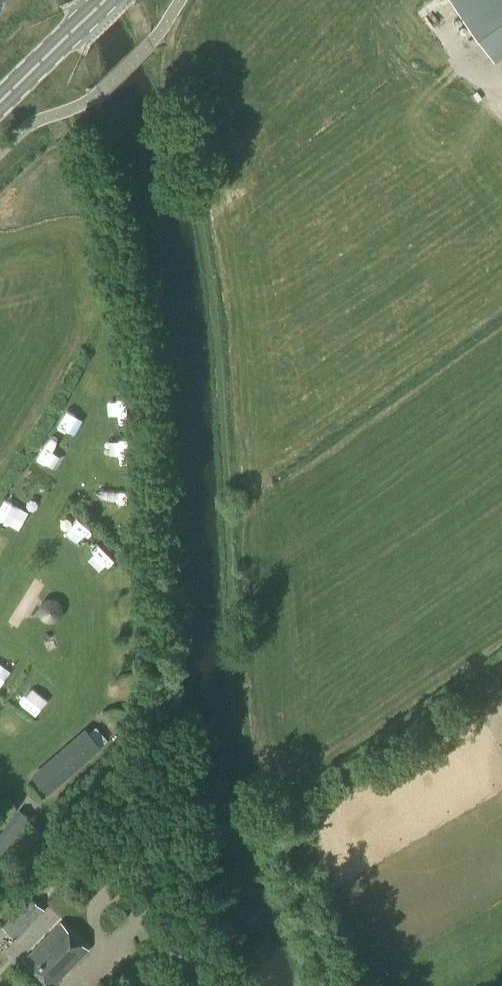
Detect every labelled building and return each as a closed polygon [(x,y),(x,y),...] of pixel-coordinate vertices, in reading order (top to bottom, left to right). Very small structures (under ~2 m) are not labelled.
[(494,60),(501,55),(501,0),(450,0),(494,60)] [(66,470),(66,449),(42,448),(42,469),(66,470)] [(21,532),(34,508),(11,495),(0,515),(0,520),(21,532)] [(83,544),(95,528),(76,514),(64,530),(83,544)] [(4,556),(8,540),(0,538),(0,555),(4,556)] [(37,689),(51,704),(58,698),(44,683),(37,689)] [(33,691),(26,700),(46,715),(53,706),(33,691)] [(46,795),(101,748),(84,728),(29,775),(46,795)] [(15,939),(43,909),(29,897),(2,927),(15,939)] [(88,949),(60,922),(23,959),(51,985),(52,985),(88,949)]
